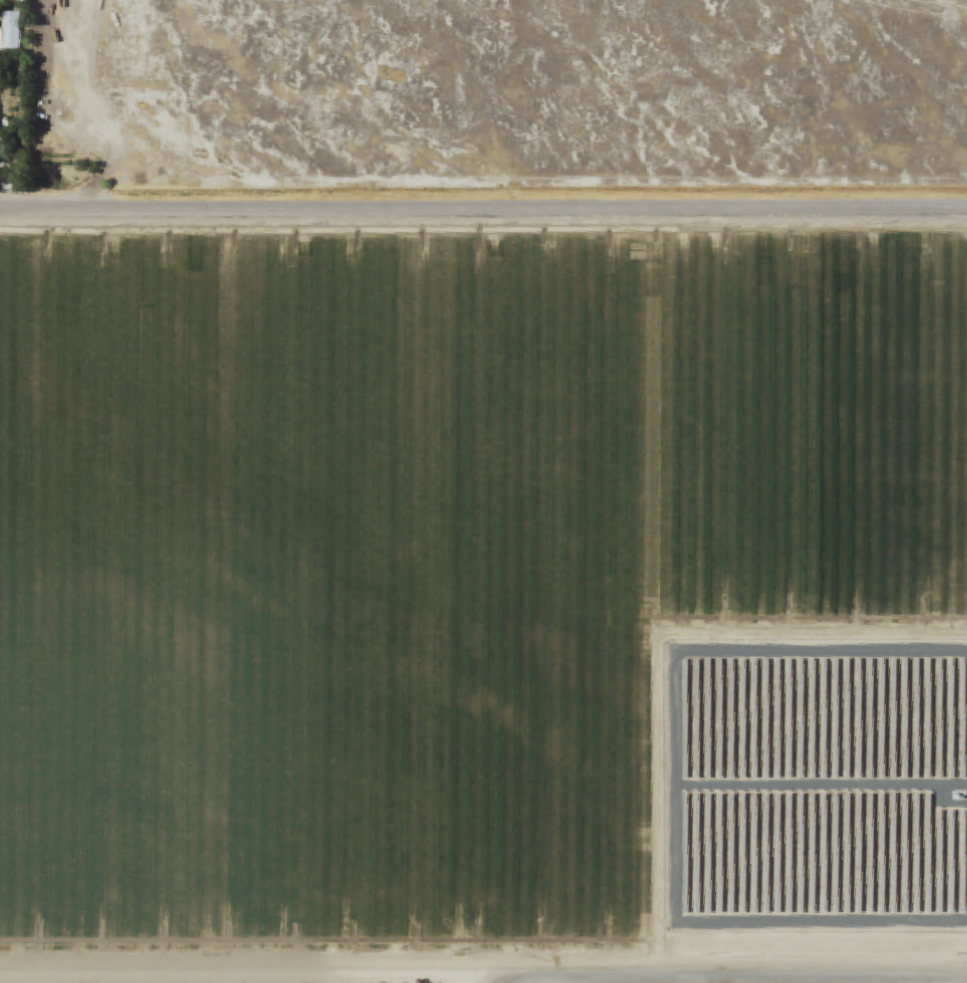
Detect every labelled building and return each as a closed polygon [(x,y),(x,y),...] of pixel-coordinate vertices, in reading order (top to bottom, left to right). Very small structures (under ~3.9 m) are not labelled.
[(2,13),(2,54),(21,54),(21,13),(2,13)]
